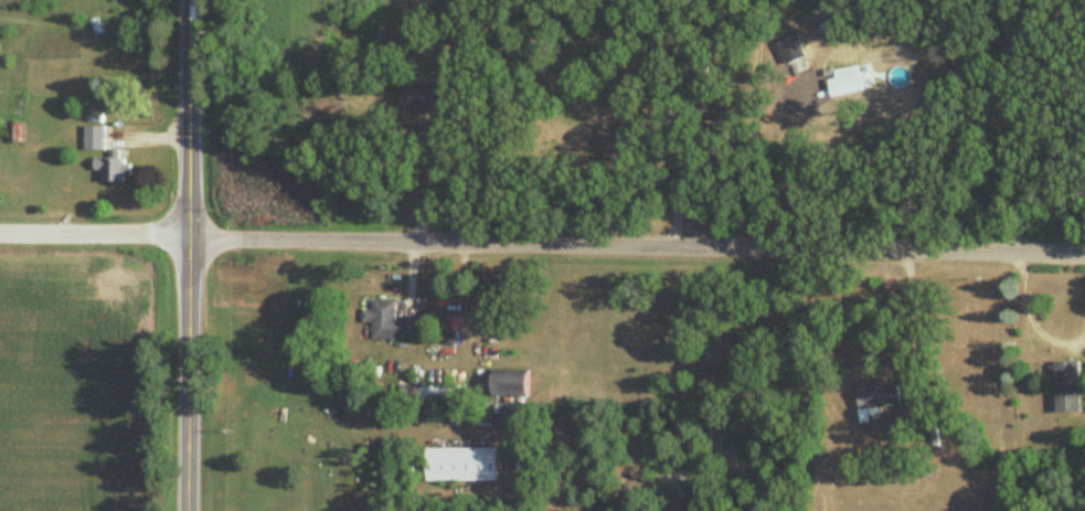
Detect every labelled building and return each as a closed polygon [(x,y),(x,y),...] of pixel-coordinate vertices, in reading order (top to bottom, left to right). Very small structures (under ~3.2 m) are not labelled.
[(788,63),(799,59),(791,40),(780,45),(788,63)] [(871,90),(867,69),(837,74),(842,96),(871,90)] [(104,127),(84,127),(84,151),(104,151),(104,127)] [(94,171),(104,171),(104,182),(124,182),(124,159),(94,159),(94,171)] [(415,319),(395,319),(395,301),(372,301),(372,310),(362,310),(362,323),(372,323),(372,340),(415,340),(415,319)] [(1056,362),(1056,414),(1081,414),(1081,362),(1056,362)] [(493,398),(529,398),(529,376),(493,376),(493,398)] [(900,408),(898,385),(859,388),(861,411),(900,408)] [(501,427),(518,427),(518,406),(501,406),(501,427)] [(498,450),(427,450),(427,483),(498,483),(498,450)]
